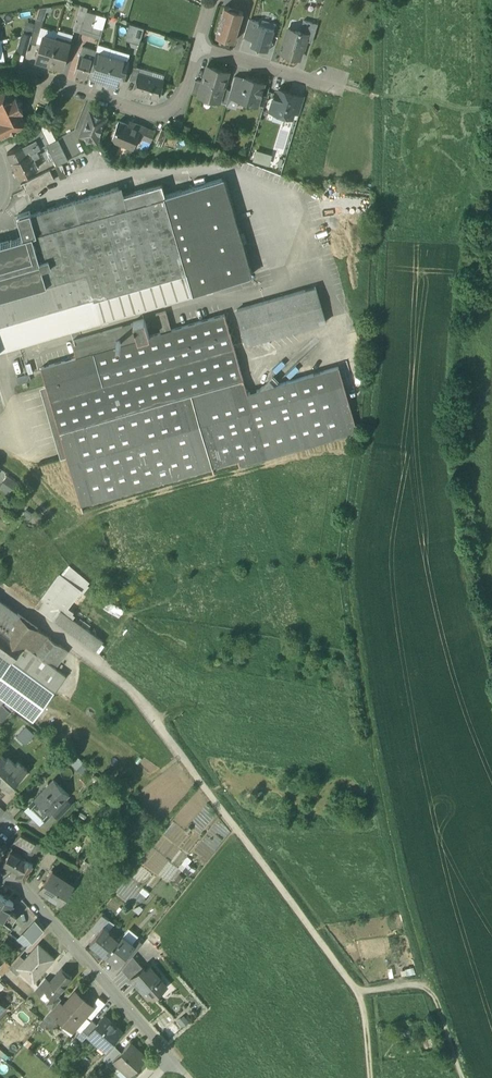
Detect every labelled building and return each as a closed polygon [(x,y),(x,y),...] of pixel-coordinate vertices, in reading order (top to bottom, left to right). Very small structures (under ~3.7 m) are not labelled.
[(225,6),(216,36),(234,41),(243,12),(225,6)] [(96,15),(86,12),(85,17),(80,32),(80,33),(90,36),(96,15)] [(77,15),(73,30),(80,32),(85,17),(77,15)] [(106,18),(96,15),(90,36),(100,39),(106,18)] [(37,18),(30,43),(36,45),(43,20),(37,18)] [(249,19),(243,37),(252,40),(257,25),(258,25),(259,22),(249,19)] [(318,24),(303,20),(300,32),(307,34),(305,40),(312,43),(318,24)] [(137,26),(129,24),(125,38),(133,40),(137,26)] [(258,25),(257,25),(252,40),(251,46),(268,51),(274,30),(258,25)] [(144,28),(137,26),(133,40),(140,42),(144,28)] [(300,32),(288,29),(284,43),(286,44),(283,53),(291,55),(291,56),(299,58),(305,40),(307,34),(300,32)] [(24,32),(18,51),(26,53),(32,35),(24,32)] [(42,37),(35,60),(48,64),(55,41),(42,37)] [(70,43),(56,38),(55,41),(48,64),(63,69),(70,43)] [(96,51),(82,46),(74,73),(88,78),(89,75),(96,52),(96,51)] [(112,57),(96,52),(89,75),(105,80),(112,57)] [(127,62),(112,57),(105,80),(121,85),(127,62)] [(133,66),(129,80),(136,82),(138,74),(139,74),(141,68),(133,66)] [(202,82),(199,95),(219,101),(223,88),(228,72),(207,66),(202,82)] [(139,74),(138,74),(136,82),(133,91),(157,98),(162,81),(139,74)] [(245,79),(234,76),(230,90),(229,95),(239,98),(245,79)] [(254,80),(245,77),(245,79),(239,98),(239,99),(246,101),(247,105),(253,106),(256,104),(257,105),(264,83),(259,82),(260,81),(254,79),(254,80)] [(202,82),(195,80),(191,93),(199,95),(202,82)] [(0,89),(0,131),(2,130),(4,135),(10,132),(14,133),(17,129),(25,125),(20,113),(23,112),(15,97),(12,98),(7,86),(0,89)] [(230,90),(223,88),(219,101),(226,103),(229,95),(230,90)] [(298,95),(280,90),(280,91),(279,91),(275,93),(273,99),(275,102),(276,103),(274,112),(292,117),(293,111),(298,96),(298,95)] [(298,96),(293,111),(299,113),(304,98),(298,96)] [(106,116),(90,109),(80,134),(94,139),(97,138),(106,116)] [(134,127),(118,121),(111,139),(132,148),(137,135),(150,141),(154,131),(135,124),(134,127)] [(47,124),(43,122),(40,129),(48,144),(55,141),(47,124)] [(40,129),(32,133),(35,138),(40,148),(43,147),(43,146),(47,144),(48,144),(40,129)] [(161,129),(155,143),(161,145),(167,131),(161,129)] [(32,133),(24,137),(27,143),(35,138),(32,133)] [(27,143),(23,145),(28,154),(30,153),(37,149),(40,148),(35,138),(27,143)] [(48,144),(47,144),(54,160),(57,166),(68,160),(58,139),(55,141),(48,144)] [(23,145),(8,152),(12,161),(28,154),(23,145)] [(48,148),(43,147),(40,148),(47,163),(54,160),(48,148)] [(28,154),(12,161),(19,177),(38,168),(33,157),(30,153),(28,154)] [(50,169),(25,182),(29,189),(53,177),(50,169)] [(0,241),(0,347),(250,276),(221,180),(123,207),(118,186),(31,212),(30,208),(17,212),(23,234),(0,241)] [(316,287),(237,310),(247,344),(326,322),(316,287)] [(161,332),(149,336),(145,319),(133,322),(133,323),(72,341),(76,357),(41,367),(59,432),(80,503),(237,457),(239,466),(358,432),(339,366),(247,393),(224,314),(171,330),(166,311),(156,314),(161,332)] [(29,374),(17,377),(18,384),(31,380),(29,374)] [(0,485),(0,486),(10,494),(18,483),(7,475),(0,485)] [(65,569),(60,576),(80,591),(82,592),(86,586),(85,585),(86,584),(65,569)] [(60,576),(37,607),(53,619),(61,610),(80,591),(60,576)] [(53,619),(62,626),(69,615),(61,610),(53,619)] [(18,621),(7,635),(22,646),(24,647),(26,645),(38,628),(18,613),(15,618),(18,621)] [(103,640),(69,615),(62,626),(77,637),(96,650),(103,640)] [(62,646),(38,628),(26,645),(50,662),(62,646)] [(0,630),(0,651),(11,658),(12,659),(22,646),(7,635),(0,630)] [(22,646),(12,659),(55,692),(67,675),(50,662),(26,645),(24,647),(22,646)] [(11,658),(0,651),(0,674),(11,658)] [(11,658),(0,674),(0,695),(34,720),(55,692),(12,659),(11,658)] [(2,706),(0,709),(0,718),(2,720),(9,712),(2,706)] [(17,735),(26,744),(36,733),(27,725),(17,735)] [(0,754),(0,780),(5,785),(7,784),(11,787),(27,770),(18,762),(16,764),(8,757),(6,760),(0,754)] [(53,781),(38,798),(53,813),(69,796),(53,781)] [(38,798),(35,800),(51,815),(53,813),(38,798)] [(46,820),(51,815),(35,800),(30,806),(46,820)] [(68,801),(55,815),(59,818),(71,804),(68,801)] [(35,842),(21,834),(15,841),(31,850),(35,842)] [(58,855),(49,850),(41,863),(50,868),(58,855)] [(33,864),(10,852),(4,864),(18,872),(16,876),(24,880),(33,864)] [(75,884),(53,870),(40,890),(62,904),(75,884)] [(3,919),(9,910),(13,903),(0,894),(0,916),(3,919)] [(9,910),(3,919),(11,925),(17,915),(9,910)] [(102,914),(93,926),(99,931),(104,925),(109,919),(102,914)] [(35,919),(23,933),(32,941),(44,928),(35,919)] [(99,931),(90,941),(106,955),(119,939),(108,930),(109,929),(104,925),(99,931)] [(32,941),(23,933),(17,939),(27,947),(32,941)] [(119,939),(106,955),(117,963),(126,952),(134,943),(133,943),(123,934),(119,939)] [(137,938),(133,943),(134,943),(126,952),(131,957),(133,955),(143,942),(137,938)] [(0,959),(0,973),(2,974),(9,967),(19,954),(24,949),(13,943),(0,959)] [(25,959),(18,967),(21,970),(34,981),(54,958),(38,944),(25,959)] [(19,954),(9,967),(17,974),(21,970),(18,967),(25,959),(19,954)] [(144,967),(133,955),(131,957),(122,968),(132,979),(133,978),(134,977),(134,976),(144,967)] [(146,970),(144,967),(134,976),(134,977),(133,978),(149,997),(151,995),(153,997),(164,988),(158,981),(161,979),(150,967),(146,970)] [(50,981),(45,988),(45,989),(49,992),(54,996),(56,994),(71,976),(70,975),(70,976),(61,969),(62,968),(61,968),(50,981)] [(45,977),(34,989),(41,994),(45,989),(45,988),(50,981),(45,977)] [(64,1005),(55,1015),(59,1018),(62,1021),(60,1024),(70,1033),(75,1027),(86,1015),(94,1006),(93,1005),(88,1000),(90,998),(85,993),(83,996),(76,990),(64,1005)] [(54,996),(49,992),(46,994),(50,997),(45,1002),(52,1008),(58,1002),(59,1000),(61,998),(56,994),(54,996)] [(103,1001),(97,998),(93,1005),(94,1006),(98,1009),(103,1001)] [(58,1002),(52,1008),(42,1020),(46,1023),(51,1028),(57,1021),(57,1020),(59,1018),(55,1015),(64,1005),(59,1000),(58,1002)] [(94,1006),(86,1015),(91,1019),(92,1018),(99,1010),(98,1009),(94,1006)] [(97,1023),(88,1033),(100,1043),(104,1038),(110,1044),(122,1030),(104,1014),(97,1023)] [(86,1015),(75,1027),(80,1031),(83,1028),(91,1019),(86,1015)] [(91,1019),(83,1028),(88,1033),(97,1023),(92,1018),(91,1019)] [(122,1051),(114,1059),(117,1062),(123,1068),(126,1065),(132,1071),(146,1057),(131,1042),(122,1051)] [(116,1045),(103,1059),(112,1067),(117,1062),(114,1059),(122,1051),(116,1045)]
